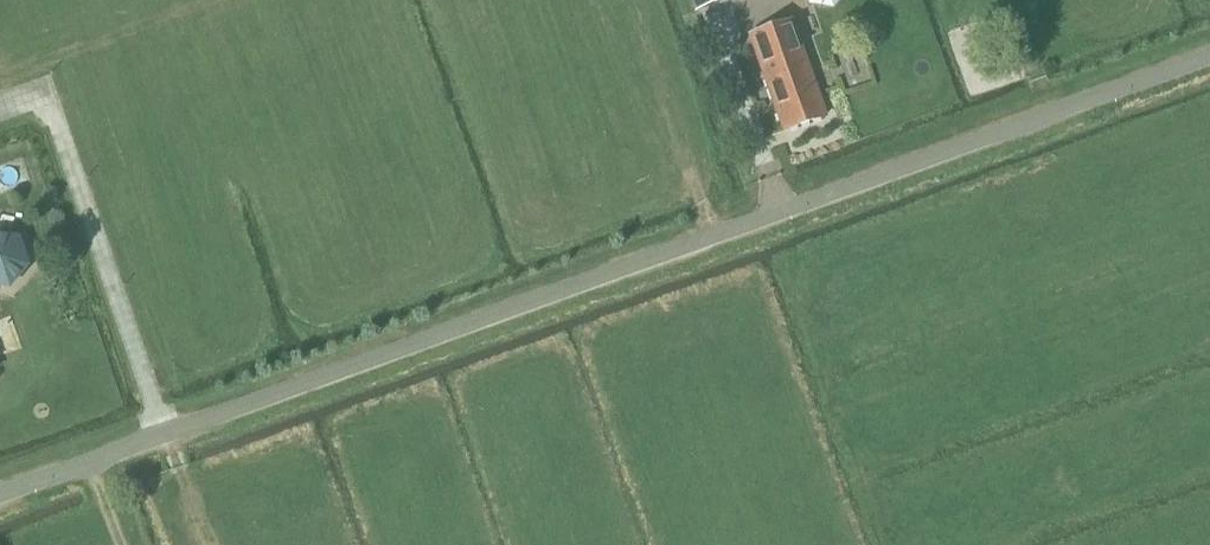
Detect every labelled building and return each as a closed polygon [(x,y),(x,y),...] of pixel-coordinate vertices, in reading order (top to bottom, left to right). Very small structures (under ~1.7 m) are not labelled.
[(696,10),(723,0),(693,0),(696,10)] [(752,37),(785,131),(827,116),(793,22),(752,37)] [(12,282),(30,260),(21,233),(0,229),(0,280),(12,282)]
